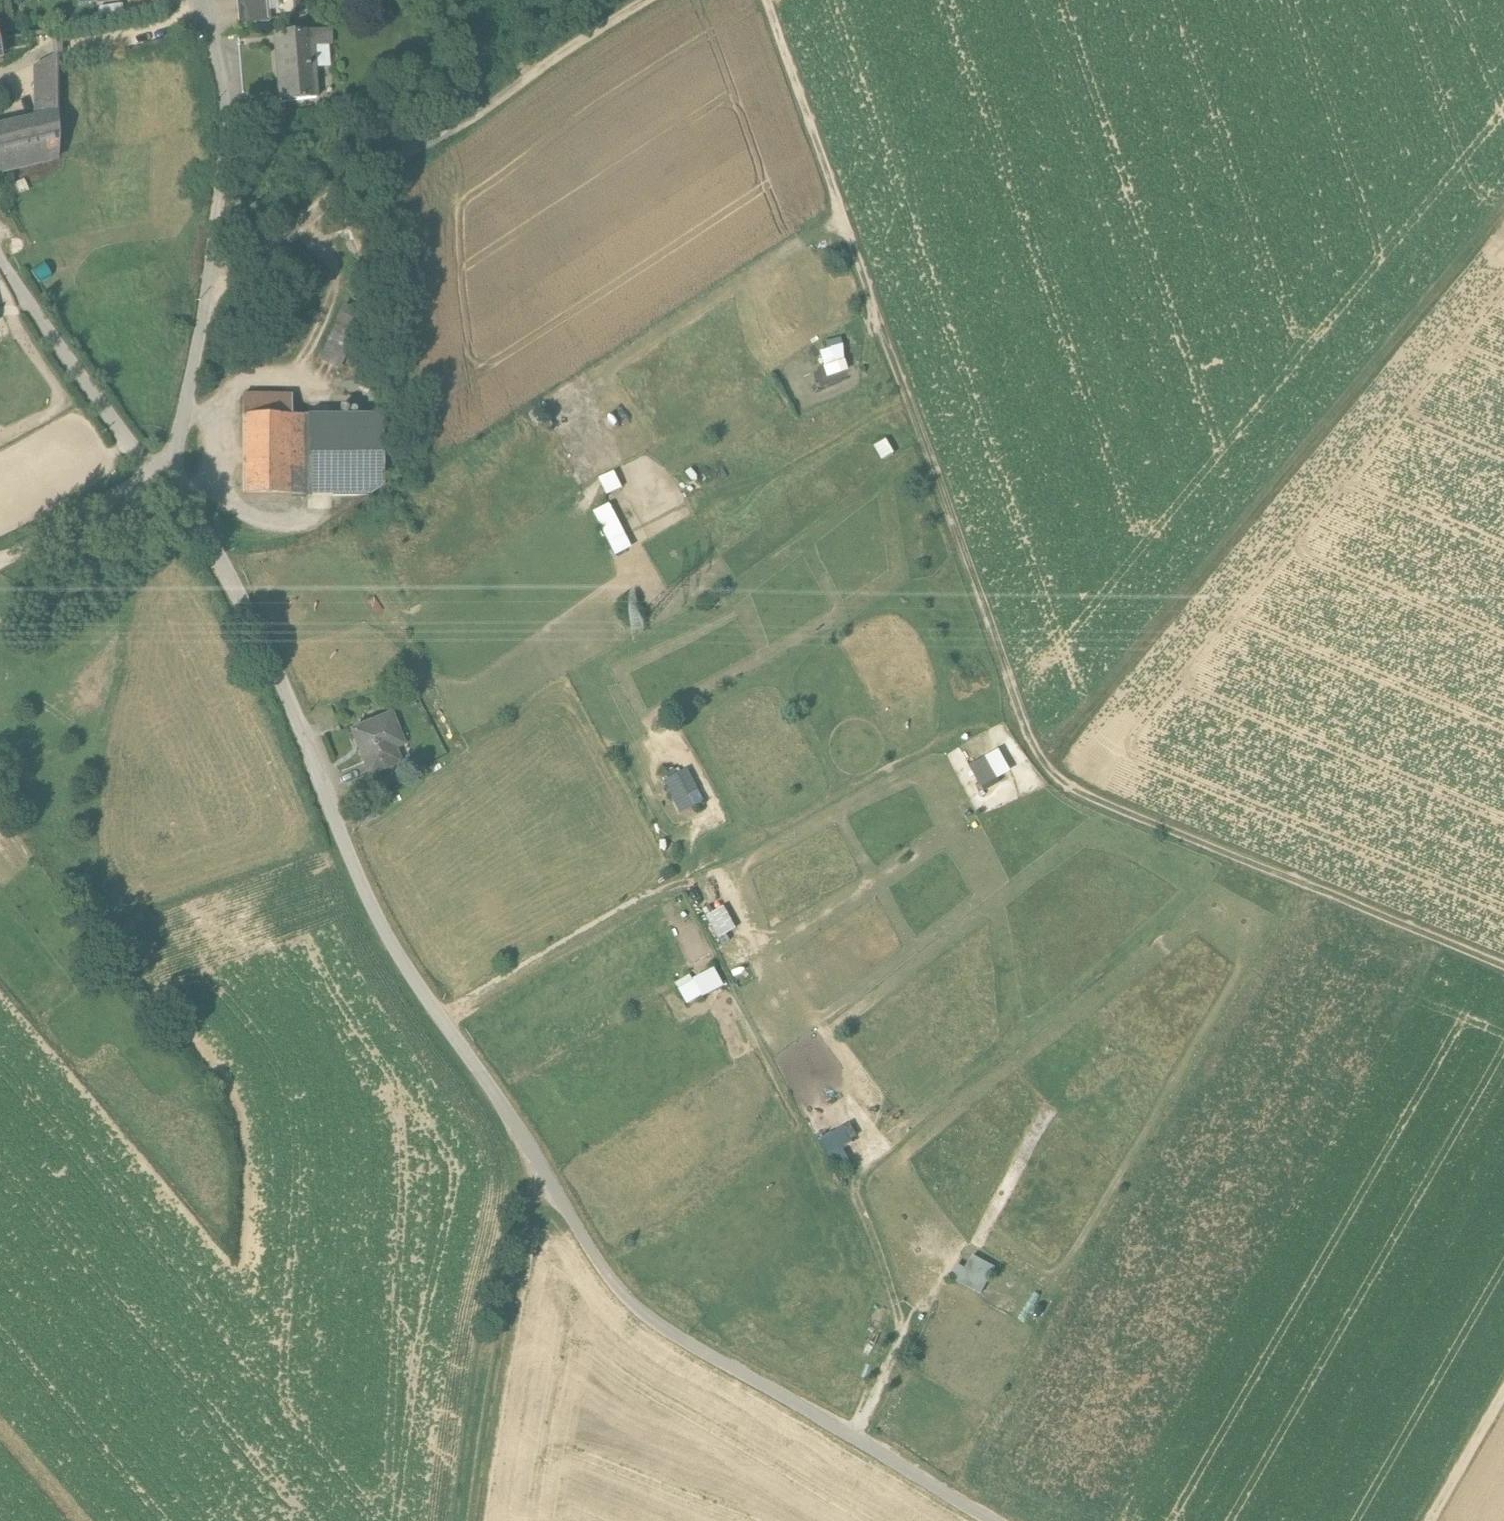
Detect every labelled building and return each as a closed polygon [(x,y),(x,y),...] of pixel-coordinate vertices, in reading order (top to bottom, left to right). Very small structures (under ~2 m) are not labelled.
[(239,27),(271,24),(269,0),(236,0),(239,27)] [(304,34),(274,37),(279,103),(315,101),(311,44),(305,44),(304,34)] [(58,158),(58,62),(39,62),(37,65),(37,118),(0,125),(0,171),(58,158)] [(342,309),(335,329),(355,336),(363,316),(342,309)] [(335,329),(330,342),(350,350),(355,336),(335,329)] [(350,350),(330,342),(322,362),(343,369),(350,350)] [(842,346),(818,351),(825,380),(849,372),(842,346)] [(243,496),(307,496),(307,418),(243,418),(243,496)] [(382,418),(307,418),(307,496),(382,496),(382,418)] [(894,455),(886,440),(874,447),(882,462),(894,455)] [(613,475),(599,481),(608,497),(622,492),(613,475)] [(610,507),(594,514),(615,559),(632,550),(610,507)] [(390,717),(352,733),(369,775),(398,763),(388,740),(398,736),(390,717)] [(998,751),(969,769),(982,789),(1010,773),(998,751)] [(686,771),(664,785),(681,818),(703,803),(686,771)] [(719,938),(737,929),(726,906),(708,914),(719,938)] [(715,969),(679,992),(688,1007),(724,987),(715,969)] [(822,1136),(836,1167),(849,1161),(843,1146),(857,1139),(851,1124),(822,1136)] [(964,1270),(957,1265),(949,1280),(981,1294),(995,1269),(972,1257),(964,1270)]
